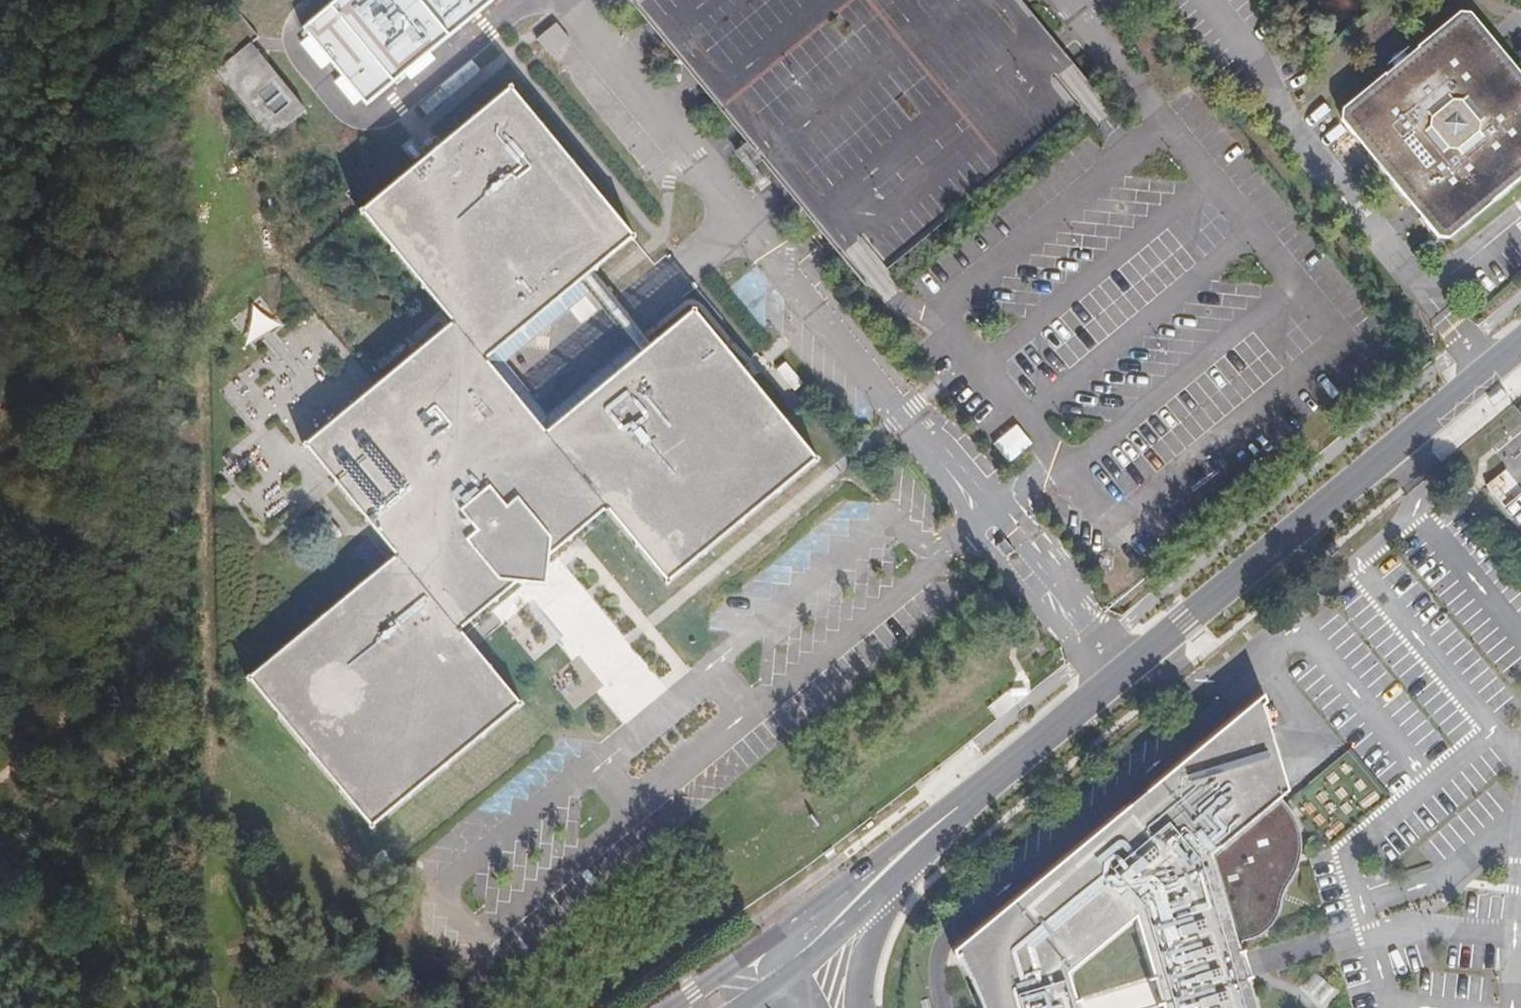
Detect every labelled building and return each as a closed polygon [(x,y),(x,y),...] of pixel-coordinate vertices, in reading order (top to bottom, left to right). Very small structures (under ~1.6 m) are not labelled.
[(1346,109),(1346,122),(1441,234),(1456,234),(1520,179),(1520,71),(1474,14),(1461,14),(1346,109)] [(303,113),(249,45),(213,73),(268,141),(303,113)] [(449,95),(443,87),(421,106),(427,113),(449,95)] [(631,238),(509,93),(360,214),(451,322),(304,446),(395,557),(249,678),(372,827),(521,704),(461,630),(453,620),(498,582),(519,583),(548,559),(550,541),(598,500),(607,511),(667,583),(813,459),(692,312),(545,435),(485,361),(631,238)] [(395,100),(363,124),(370,134),(402,109),(395,100)] [(550,541),(548,559),(607,511),(598,500),(550,541)] [(548,559),(519,583),(546,585),(548,559)] [(461,630),(519,583),(498,582),(453,620),(461,630)] [(957,953),(980,1007),(1262,1007),(1215,861),(1288,794),(1267,694),(957,953)]
